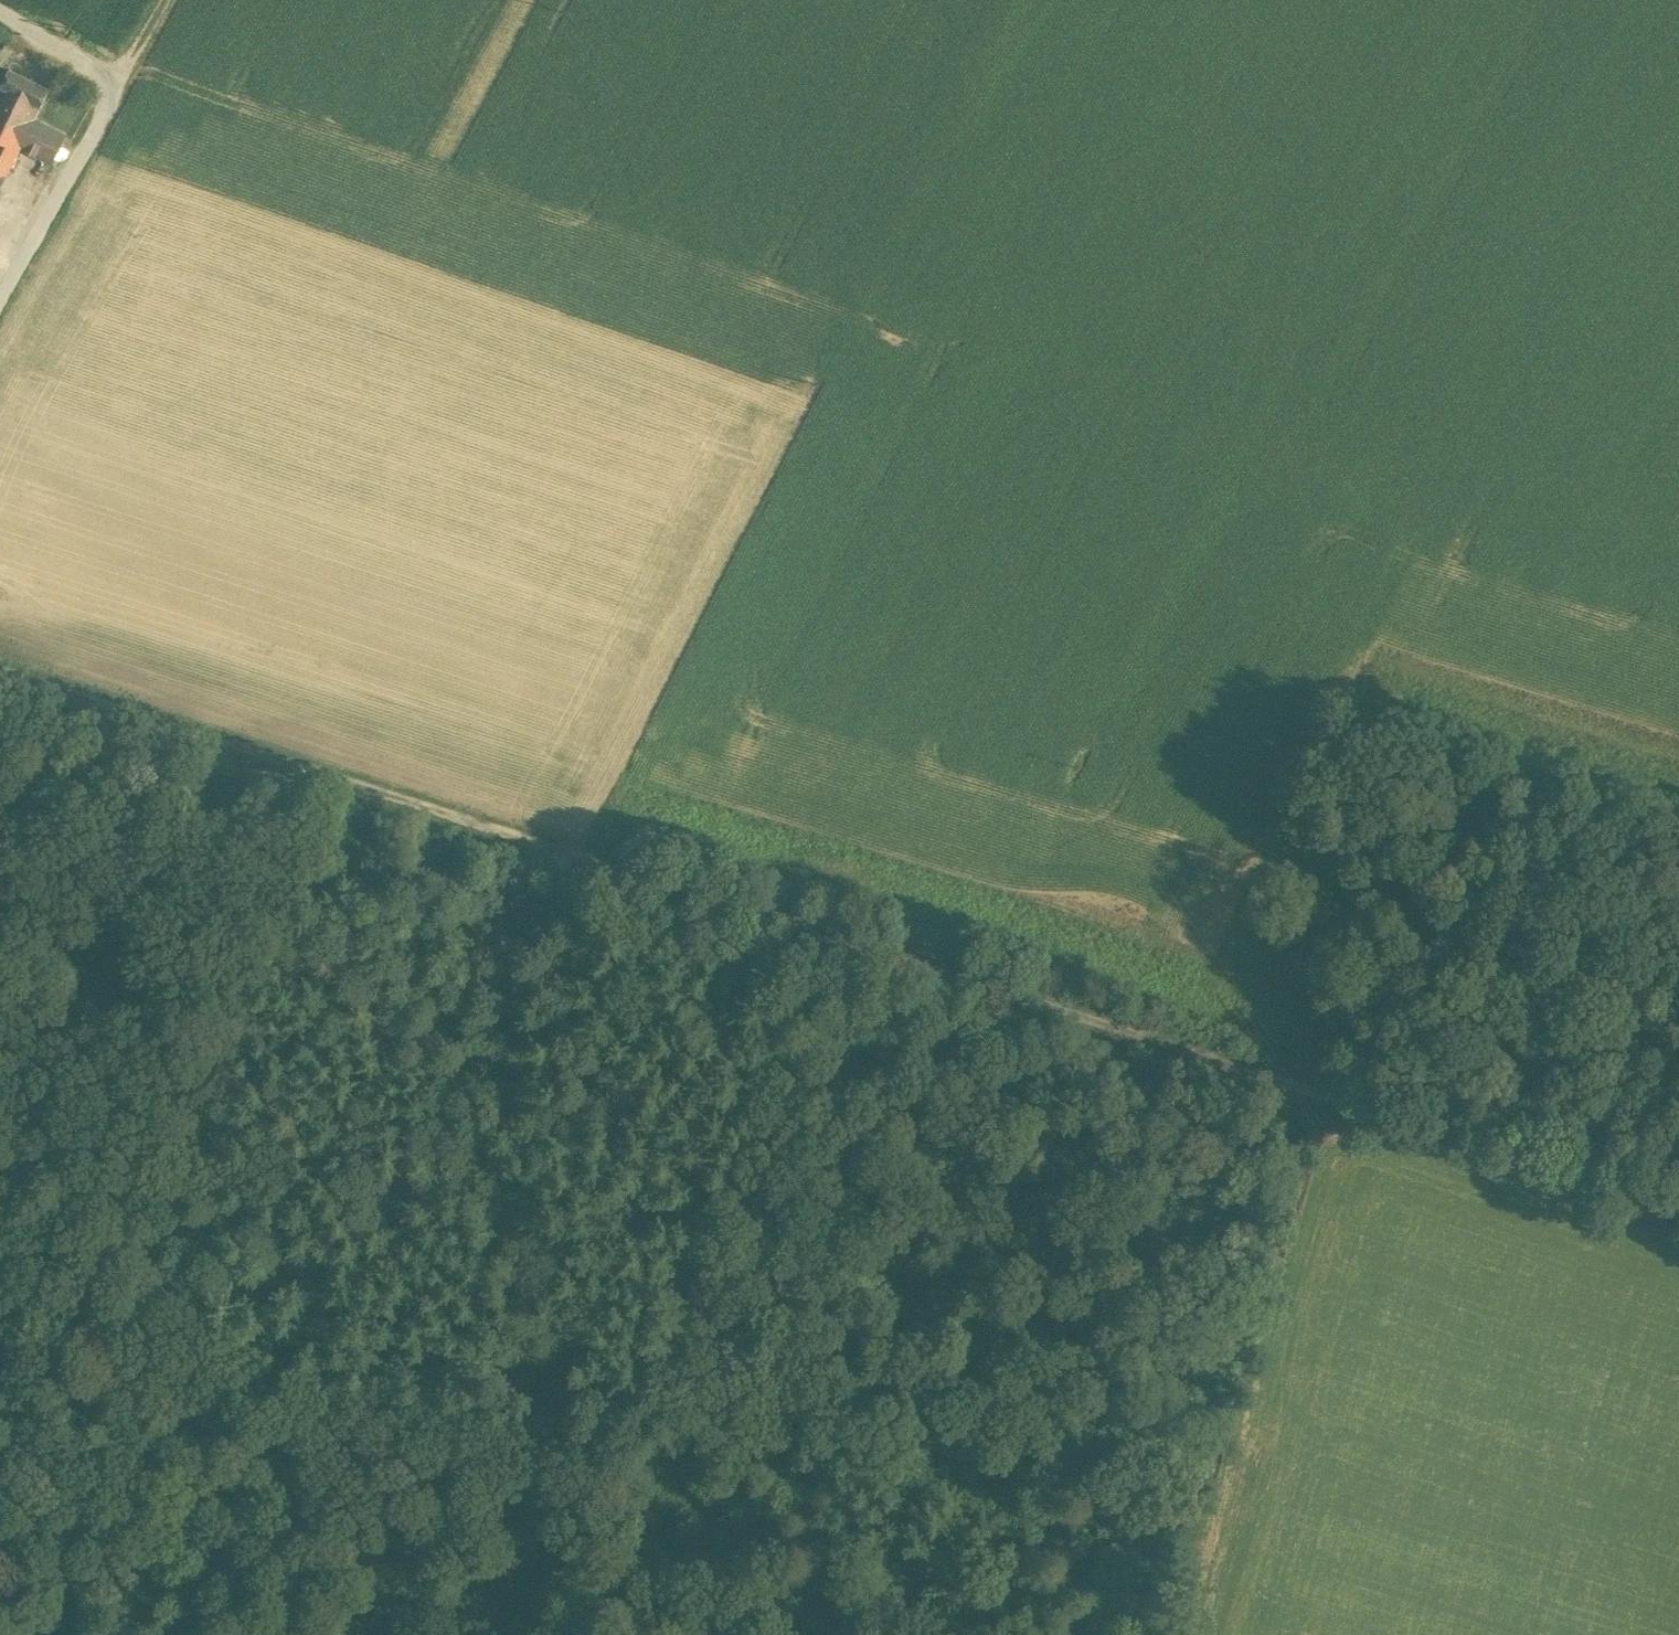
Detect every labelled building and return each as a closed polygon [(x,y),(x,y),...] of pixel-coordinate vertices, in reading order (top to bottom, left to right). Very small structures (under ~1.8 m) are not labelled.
[(32,151),(64,167),(80,133),(48,117),(62,89),(22,70),(5,105),(0,103),(0,215),(32,151)]
